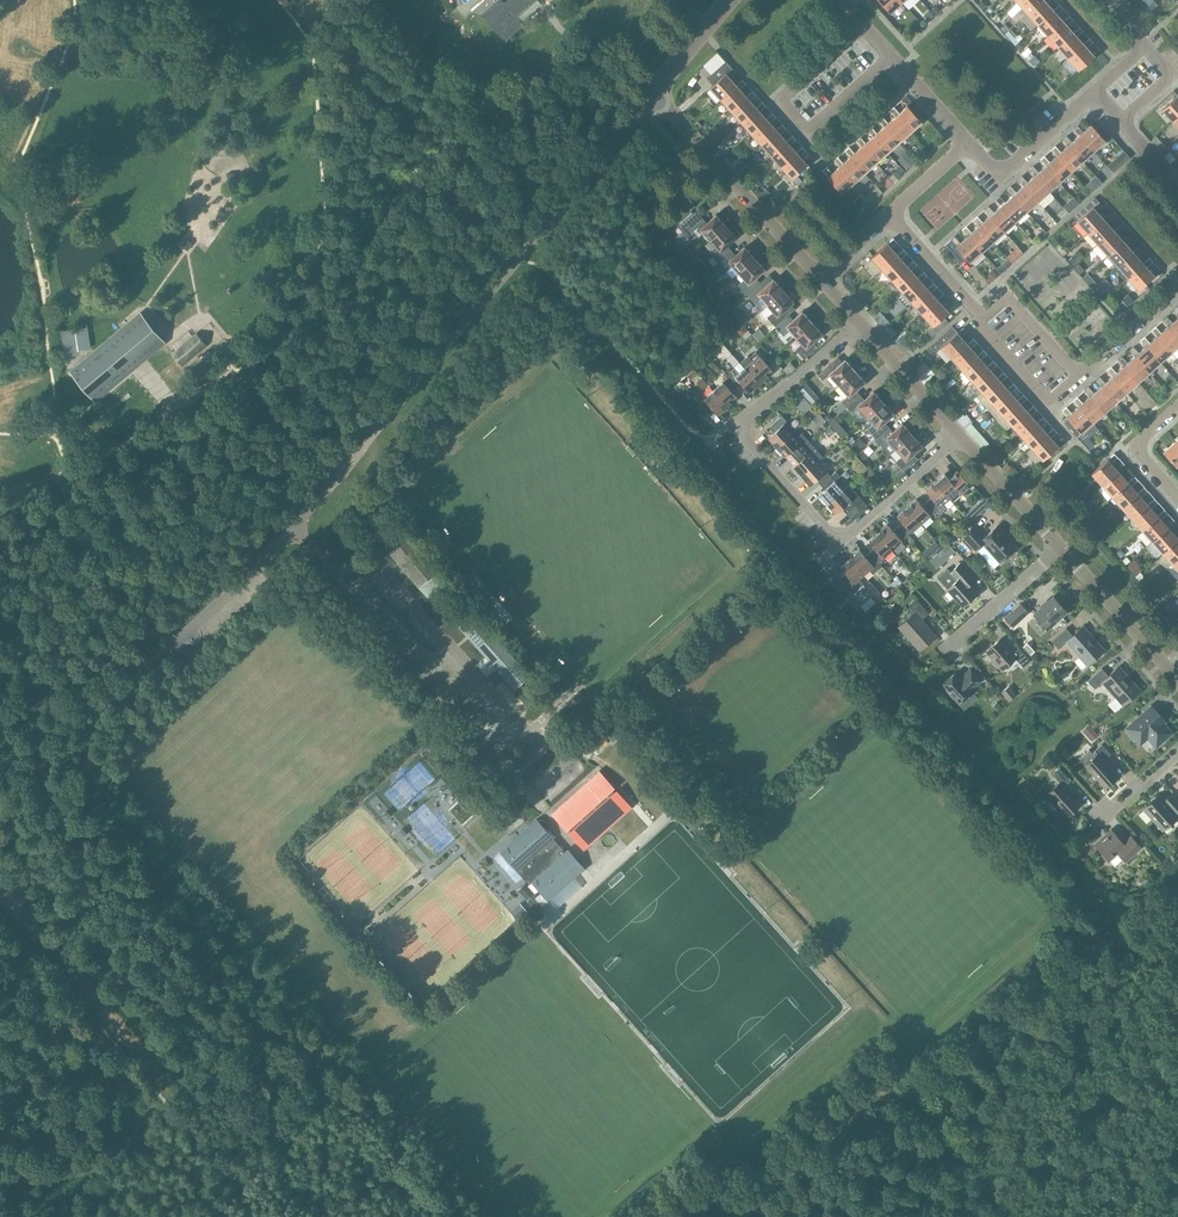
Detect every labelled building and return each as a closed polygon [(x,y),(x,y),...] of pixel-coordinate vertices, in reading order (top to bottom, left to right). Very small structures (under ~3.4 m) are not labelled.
[(503,5),(499,0),(483,15),(505,40),(522,25),(516,19),(537,0),(509,0),(503,5)] [(891,13),(903,2),(900,0),(879,0),(891,13)] [(1017,2),(1027,14),(1043,0),(1020,0),(1017,2)] [(1053,10),(1047,3),(1050,0),(1043,0),(1027,14),(1037,25),(1053,10)] [(1053,10),(1037,25),(1047,36),(1063,22),(1057,14),(1063,9),(1059,5),(1053,10)] [(937,6),(933,10),(937,14),(941,10),(937,6)] [(1063,22),(1047,36),(1057,47),(1074,33),(1073,33),(1067,25),(1073,20),(1069,16),(1063,22)] [(1083,44),(1077,37),(1083,31),(1080,27),(1073,33),(1074,33),(1057,47),(1067,58),(1083,44)] [(1083,44),(1067,58),(1078,70),(1094,55),(1093,55),(1087,48),(1093,42),(1090,38),(1083,44)] [(736,85),(730,78),(736,72),(726,61),(706,78),(713,85),(710,88),(720,100),(736,85)] [(746,97),(746,96),(740,89),(746,84),(742,80),(736,85),(720,100),(730,111),(746,97)] [(756,108),(750,100),(756,95),(752,91),(746,96),(746,97),(730,111),(740,122),(756,108)] [(1162,110),(1172,122),(1177,116),(1177,95),(1162,110)] [(766,119),(760,111),(766,106),(762,102),(756,108),(740,122),(750,133),(766,119)] [(890,111),(896,117),(910,133),(922,122),(907,106),(906,106),(907,107),(899,113),(894,107),(890,111)] [(776,130),(770,123),(776,117),(772,113),(766,119),(750,133),(760,145),(776,130)] [(896,117),(888,123),(883,117),(879,121),(884,127),(899,143),(910,133),(896,117)] [(924,123),(843,193),(849,199),(929,129),(924,123)] [(1083,132),(1078,126),(1074,129),(1080,136),(1094,151),(1105,141),(1108,144),(1114,139),(1100,124),(1095,129),(1091,125),(1090,125),(1091,126),(1083,132)] [(776,130),(760,145),(770,156),(786,141),(780,134),(786,128),(783,125),(776,130)] [(871,127),(868,131),(873,137),(888,153),(899,143),(884,127),(877,133),(871,127)] [(708,131),(703,136),(713,147),(718,142),(708,131)] [(786,141),(770,156),(781,167),(797,153),(796,152),(790,145),(796,140),(793,136),(786,141)] [(1069,146),(1083,162),(1094,151),(1080,136),(1072,142),(1067,136),(1063,139),(1068,146),(1069,146)] [(862,147),(876,163),(888,153),(873,137),(866,143),(860,137),(856,141),(862,147)] [(1069,146),(1068,146),(1061,152),(1055,146),(1052,150),(1057,156),(1072,172),(1083,162),(1069,146)] [(803,147),(796,152),(797,153),(781,167),(791,179),(807,164),(807,163),(806,164),(800,156),(806,151),(803,147)] [(862,147),(855,153),(849,147),(845,151),(851,157),(865,173),(876,163),(862,147)] [(741,154),(728,165),(732,170),(745,159),(741,154)] [(1057,156),(1050,162),(1044,156),(1041,160),(1046,166),(1061,182),(1072,172),(1057,156)] [(851,157),(843,163),(838,157),(834,161),(840,167),(854,183),(865,173),(851,157)] [(1035,176),(1049,192),(1061,182),(1046,166),(1039,172),(1033,166),(1029,170),(1035,176)] [(840,167),(832,173),(827,167),(823,171),(828,176),(828,177),(842,193),(854,183),(840,167)] [(1024,186),(1038,202),(1049,192),(1035,176),(1028,182),(1022,176),(1018,180),(1024,186)] [(1024,186),(1016,192),(1011,186),(1007,190),(1013,196),(1027,212),(1038,202),(1024,186)] [(1013,196),(1005,203),(1000,196),(996,200),(1001,206),(1016,222),(1027,212),(1013,196)] [(1077,221),(1087,233),(1103,219),(1097,211),(1103,206),(1099,202),(1094,207),(1093,207),(1077,221)] [(1001,206),(994,213),(988,206),(985,210),(990,216),(1005,232),(1016,222),(1001,206)] [(704,233),(710,240),(726,226),(716,215),(707,222),(695,209),(682,221),(698,239),(704,233)] [(1103,219),(1087,233),(1097,244),(1113,230),(1107,222),(1113,217),(1109,213),(1103,219)] [(1062,227),(1073,219),(1070,214),(1058,223),(1062,227)] [(990,216),(983,223),(977,216),(973,220),(979,226),(994,242),(1005,232),(990,216)] [(1113,230),(1097,244),(1107,256),(1123,241),(1117,234),(1123,228),(1119,224),(1113,230)] [(726,226),(710,240),(716,247),(709,253),(718,262),(729,252),(725,247),(736,237),(726,226)] [(979,226),(972,233),(966,226),(962,230),(968,236),(982,252),(994,242),(979,226)] [(968,236),(961,243),(955,236),(944,247),(960,264),(967,258),(971,262),(982,252),(968,236)] [(1123,241),(1107,256),(1117,267),(1133,252),(1127,245),(1133,239),(1129,236),(1123,241)] [(891,248),(897,242),(893,238),(888,243),(871,258),(882,270),(898,255),(897,255),(891,248)] [(739,273),(755,258),(745,247),(733,257),(729,252),(718,262),(713,266),(719,272),(723,268),(726,272),(733,266),(739,273)] [(1133,252),(1117,267),(1127,278),(1143,264),(1137,256),(1143,251),(1139,247),(1133,252)] [(908,267),(907,266),(901,259),(907,253),(904,250),(897,255),(898,255),(882,270),(892,281),(908,267)] [(746,294),(758,284),(753,280),(765,269),(755,258),(739,273),(745,279),(738,285),(742,289),(740,291),(744,296),(746,294)] [(1143,264),(1127,278),(1138,290),(1154,275),(1154,274),(1153,275),(1147,267),(1153,262),(1150,258),(1143,264)] [(918,278),(911,270),(917,265),(914,261),(907,266),(908,267),(892,281),(902,292),(918,278)] [(1103,268),(1092,278),(1098,284),(1109,275),(1103,268)] [(928,289),(921,281),(927,276),(924,272),(918,278),(902,292),(912,303),(928,289)] [(767,305),(783,291),(773,279),(762,289),(758,284),(746,294),(755,304),(761,298),(767,305)] [(938,300),(931,293),(937,287),(934,283),(928,289),(912,303),(922,314),(938,300)] [(1108,284),(1098,294),(1102,299),(1113,290),(1108,284)] [(767,317),(775,327),(786,317),(782,312),(793,302),(783,291),(767,305),(759,312),(765,319),(767,317)] [(922,314),(932,325),(926,330),(932,337),(949,322),(943,316),(949,311),(948,311),(941,304),(947,298),(944,294),(938,300),(922,314)] [(796,337),(812,323),(802,312),(791,322),(786,317),(775,327),(783,336),(790,330),(796,337)] [(113,384),(163,341),(141,315),(91,358),(90,357),(71,372),(95,400),(114,385),(113,384)] [(890,330),(896,324),(888,315),(881,321),(890,330)] [(1172,323),(1167,317),(1163,320),(1169,326),(1177,337),(1177,318),(1172,323)] [(822,334),(812,323),(796,337),(802,344),(796,350),(804,359),(815,349),(811,344),(822,334)] [(941,347),(951,359),(967,344),(961,337),(967,331),(964,328),(958,333),(952,326),(926,350),(931,355),(941,347)] [(1169,326),(1161,333),(1156,327),(1152,330),(1158,336),(1172,352),(1177,347),(1177,337),(1169,326)] [(173,353),(183,365),(205,346),(196,334),(173,353)] [(1146,346),(1161,362),(1172,352),(1158,336),(1150,343),(1145,337),(1141,340),(1146,346)] [(967,344),(951,359),(961,370),(977,356),(971,348),(977,342),(974,339),(967,344)] [(1130,350),(1135,356),(1150,372),(1161,362),(1146,346),(1139,353),(1133,347),(1130,350)] [(987,367),(981,359),(987,354),(984,350),(977,356),(961,370),(971,381),(987,367)] [(740,363),(745,368),(759,384),(773,372),(768,365),(756,352),(751,356),(749,354),(740,363)] [(1135,356),(1128,363),(1122,357),(1118,360),(1124,367),(1124,366),(1138,382),(1150,372),(1135,356)] [(839,385),(855,371),(845,360),(834,370),(829,365),(818,375),(823,380),(829,374),(839,385)] [(987,367),(971,381),(981,392),(997,378),(991,370),(997,365),(994,361),(987,367)] [(1124,366),(1124,367),(1116,373),(1111,367),(1107,370),(1113,377),(1113,376),(1127,392),(1138,382),(1124,366)] [(759,384),(745,368),(739,373),(735,367),(725,376),(727,378),(736,388),(741,383),(750,393),(759,384)] [(694,368),(686,375),(691,380),(698,373),(694,368)] [(855,371),(839,385),(849,396),(842,402),(847,407),(858,397),(854,392),(865,382),(855,371)] [(1007,389),(1001,382),(1007,376),(1004,372),(997,378),(981,392),(991,404),(1007,389)] [(1113,376),(1113,377),(1105,383),(1100,377),(1096,380),(1101,387),(1102,386),(1116,402),(1127,392),(1113,376)] [(727,378),(713,390),(728,406),(737,398),(731,392),(736,388),(727,378)] [(707,383),(701,386),(705,393),(711,389),(707,383)] [(1017,400),(1011,393),(1017,387),(1014,384),(1007,389),(991,404),(1001,415),(1017,400)] [(1168,391),(1173,397),(1177,394),(1177,384),(1168,391)] [(1102,386),(1101,387),(1094,393),(1089,387),(1085,390),(1090,397),(1090,396),(1105,412),(1116,402),(1102,386)] [(728,406),(713,390),(699,403),(708,413),(713,409),(718,415),(728,406)] [(858,397),(847,407),(851,412),(858,406),(867,417),(883,403),(873,392),(862,402),(858,397)] [(1027,412),(1021,404),(1027,399),(1024,395),(1017,400),(1001,415),(1011,426),(1027,412)] [(973,419),(990,402),(983,396),(967,412),(973,419)] [(1083,403),(1077,397),(1074,400),(1079,407),(1079,406),(1094,423),(1105,412),(1090,396),(1090,397),(1083,403)] [(867,430),(875,439),(886,429),(882,424),(893,414),(883,403),(867,417),(873,424),(867,430)] [(808,404),(801,412),(813,422),(820,414),(808,404)] [(134,425),(153,410),(149,405),(130,420),(134,425)] [(1037,423),(1031,415),(1037,410),(1034,406),(1027,412),(1011,426),(1021,437),(1037,423)] [(1072,413),(1066,407),(1062,410),(1068,416),(1067,416),(1082,433),(1094,423),(1079,406),(1079,407),(1072,413)] [(768,438),(776,447),(792,433),(784,424),(787,421),(782,416),(769,427),(774,432),(768,438)] [(1047,434),(1041,427),(1047,421),(1044,417),(1037,423),(1021,437),(1031,448),(1047,434)] [(971,422),(965,428),(975,439),(981,433),(971,422)] [(886,429),(875,439),(880,444),(886,438),(896,449),(912,435),(902,424),(891,434),(886,429)] [(1047,434),(1031,448),(1042,460),(1058,445),(1057,445),(1051,438),(1057,432),(1054,428),(1047,434)] [(786,455),(790,460),(810,443),(802,433),(797,438),(792,433),(776,447),(785,457),(786,455)] [(991,445),(981,433),(975,439),(985,450),(991,445)] [(816,446),(824,454),(836,442),(829,434),(816,446)] [(912,435),(896,449),(902,456),(896,462),(904,471),(915,461),(911,456),(922,446),(912,435)] [(1175,441),(1163,451),(1176,466),(1177,464),(1177,445),(1175,441)] [(810,443),(790,460),(795,465),(793,466),(802,476),(818,462),(823,457),(810,443)] [(1118,471),(1111,464),(1118,458),(1114,454),(1108,459),(1091,474),(1102,485),(1118,471)] [(1018,469),(1027,476),(1034,468),(1025,461),(1018,469)] [(818,462),(802,476),(810,485),(816,480),(821,484),(830,476),(818,462)] [(1124,465),(1118,471),(1102,485),(1112,496),(1128,482),(1121,475),(1128,469),(1124,465)] [(830,476),(821,484),(825,489),(819,495),(827,504),(843,490),(839,485),(844,481),(836,471),(831,476),(830,476)] [(945,474),(935,482),(953,502),(970,486),(959,473),(950,480),(945,474)] [(1138,493),(1131,486),(1138,480),(1134,476),(1128,482),(1112,496),(1122,508),(1138,493)] [(867,488),(872,485),(868,478),(857,485),(864,497),(870,493),(867,488)] [(935,511),(939,516),(954,503),(953,502),(935,482),(926,491),(931,497),(926,501),(935,511)] [(849,485),(843,490),(827,504),(835,514),(842,508),(851,519),(867,504),(849,485)] [(1148,491),(1144,487),(1138,493),(1122,508),(1132,519),(1148,505),(1141,497),(1148,491)] [(1158,516),(1151,508),(1158,502),(1154,498),(1148,505),(1132,519),(1142,530),(1158,516)] [(935,511),(926,501),(922,506),(916,499),(907,508),(921,524),(935,511)] [(921,524),(907,508),(897,516),(903,522),(898,527),(907,536),(921,524)] [(1168,514),(1164,510),(1158,516),(1142,530),(1152,541),(1168,527),(1161,520),(1168,514)] [(370,529),(398,562),(427,598),(447,582),(389,513),(370,529)] [(1177,538),(1171,531),(1177,525),(1174,521),(1168,527),(1152,541),(1162,553),(1177,538)] [(907,536),(898,527),(893,531),(888,525),(878,533),(892,549),(907,536)] [(1004,535),(997,526),(984,537),(974,526),(963,536),(975,551),(983,543),(1000,562),(1015,549),(1015,548),(1015,546),(1012,543),(1010,543),(1003,535),(1004,535)] [(874,548),(870,552),(878,562),(892,549),(878,533),(869,542),(874,548)] [(1177,538),(1162,553),(1172,564),(1177,558),(1177,538)] [(850,559),(864,575),(869,570),(873,574),(882,566),(878,562),(870,552),(865,556),(859,550),(850,559)] [(995,574),(1002,567),(987,551),(979,558),(995,574)] [(864,575),(850,559),(840,567),(846,573),(841,578),(854,592),(864,584),(859,579),(864,575)] [(977,594),(969,584),(976,579),(961,562),(943,578),(943,584),(963,606),(977,594)] [(1047,629),(1067,612),(1053,597),(1034,614),(1047,629)] [(928,613),(916,599),(908,606),(915,613),(899,627),(919,650),(935,636),(921,620),(928,613)] [(1019,603),(1004,617),(1013,627),(1028,613),(1019,603)] [(510,627),(516,621),(504,607),(498,613),(510,627)] [(459,627),(497,670),(515,689),(530,676),(474,613),(459,627)] [(1087,665),(1104,650),(1083,626),(1073,635),(1066,628),(1052,641),(1059,649),(1066,642),(1087,665)] [(1023,667),(1030,661),(1018,647),(1013,652),(1000,639),(986,652),(1002,669),(1015,658),(1023,667)] [(1010,679),(1025,672),(1022,666),(1007,674),(1010,679)] [(1123,705),(1140,690),(1119,666),(1108,676),(1102,668),(1088,681),(1095,689),(1102,682),(1123,705)] [(970,690),(981,680),(971,669),(963,676),(963,677),(961,680),(955,673),(942,684),(959,703),(972,692),(970,690)] [(1152,705),(1126,728),(1141,746),(1149,739),(1156,747),(1161,743),(1161,744),(1165,741),(1164,740),(1172,733),(1161,720),(1163,718),(1152,705)] [(619,738),(617,736),(607,724),(602,729),(613,742),(619,738)] [(1097,779),(1105,788),(1118,776),(1105,760),(1111,755),(1102,744),(1095,750),(1098,753),(1085,765),(1094,775),(1094,778),(1097,779)] [(1067,816),(1080,804),(1064,786),(1071,780),(1059,767),(1052,773),(1060,782),(1047,794),(1053,801),(1051,803),(1058,811),(1060,809),(1067,816)] [(599,771),(552,813),(567,829),(568,828),(571,831),(569,832),(584,849),(631,807),(616,790),(615,792),(612,789),(614,787),(599,771)] [(1163,829),(1177,816),(1175,813),(1177,811),(1177,802),(1171,795),(1164,801),(1159,795),(1144,808),(1163,829)] [(451,814),(465,829),(476,819),(462,804),(451,814)] [(1142,817),(1148,826),(1153,823),(1147,814),(1142,817)] [(517,870),(553,837),(537,819),(500,852),(517,870)] [(1109,863),(1119,854),(1126,861),(1141,847),(1131,836),(1123,843),(1111,830),(1095,844),(1104,854),(1102,855),(1109,863)] [(548,901),(548,900),(585,868),(568,849),(565,852),(553,838),(554,838),(553,837),(517,870),(529,884),(532,882),(548,901)] [(467,852),(461,856),(471,868),(477,863),(467,852)] [(515,882),(522,876),(504,857),(498,863),(515,882)]
